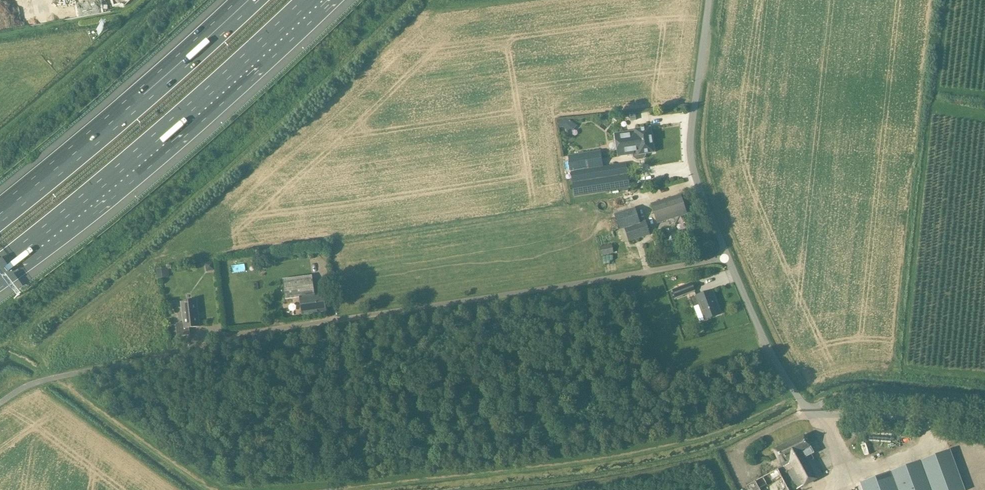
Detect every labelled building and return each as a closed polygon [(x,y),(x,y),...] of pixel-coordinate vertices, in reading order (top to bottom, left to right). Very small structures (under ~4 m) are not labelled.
[(570,120),(558,121),(559,128),(564,127),(571,134),(577,126),(570,120)] [(615,134),(617,147),(652,140),(650,128),(635,130),(635,131),(615,134)] [(652,140),(617,147),(618,156),(633,154),(634,158),(637,161),(644,160),(646,156),(646,153),(654,152),(652,140)] [(629,194),(629,192),(629,188),(631,188),(627,163),(603,167),(601,151),(568,156),(575,197),(621,190),(622,195),(629,194)] [(676,223),(679,216),(687,213),(681,195),(652,204),(658,223),(668,219),(676,223)] [(624,243),(628,241),(629,242),(651,235),(646,220),(640,222),(636,207),(614,214),(619,231),(620,231),(624,243)] [(676,226),(661,231),(667,250),(682,245),(676,226)] [(601,255),(614,253),(612,244),(599,246),(601,255)] [(285,299),(300,297),(302,315),(327,312),(324,293),(315,294),(313,276),(282,280),(285,299)] [(696,292),(693,283),(673,290),(677,299),(696,292)] [(696,296),(705,320),(720,314),(711,290),(696,296)] [(190,336),(189,329),(200,327),(197,300),(180,302),(183,323),(176,323),(178,337),(190,336)] [(823,476),(811,454),(813,453),(810,447),(811,446),(805,435),(773,450),(782,467),(784,466),(797,489),(823,476)] [(950,450),(860,483),(863,489),(965,489),(950,450)] [(779,468),(745,486),(747,489),(790,489),(779,468)]
